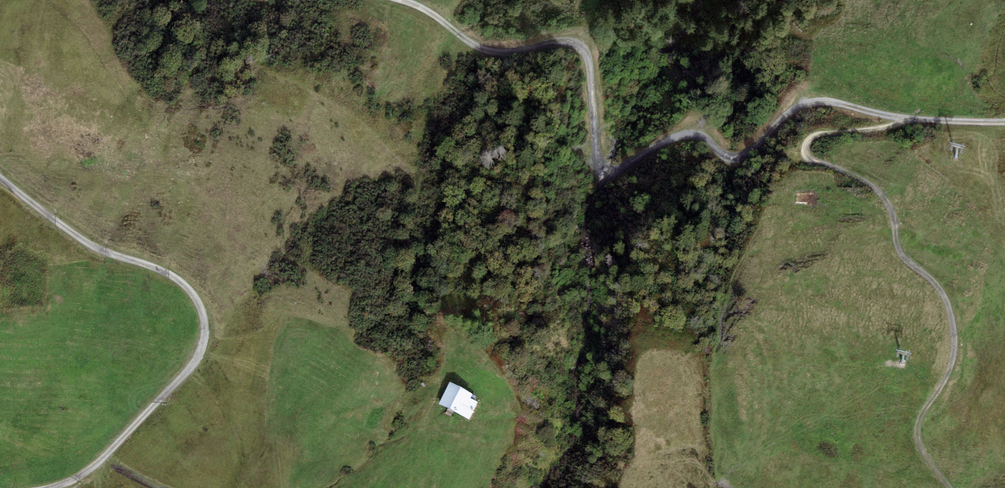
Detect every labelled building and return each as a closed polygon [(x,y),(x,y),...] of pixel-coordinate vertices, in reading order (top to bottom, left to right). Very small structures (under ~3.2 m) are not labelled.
[(472,399),(449,388),(438,410),(471,425),(479,407),(470,403),(472,399)]
